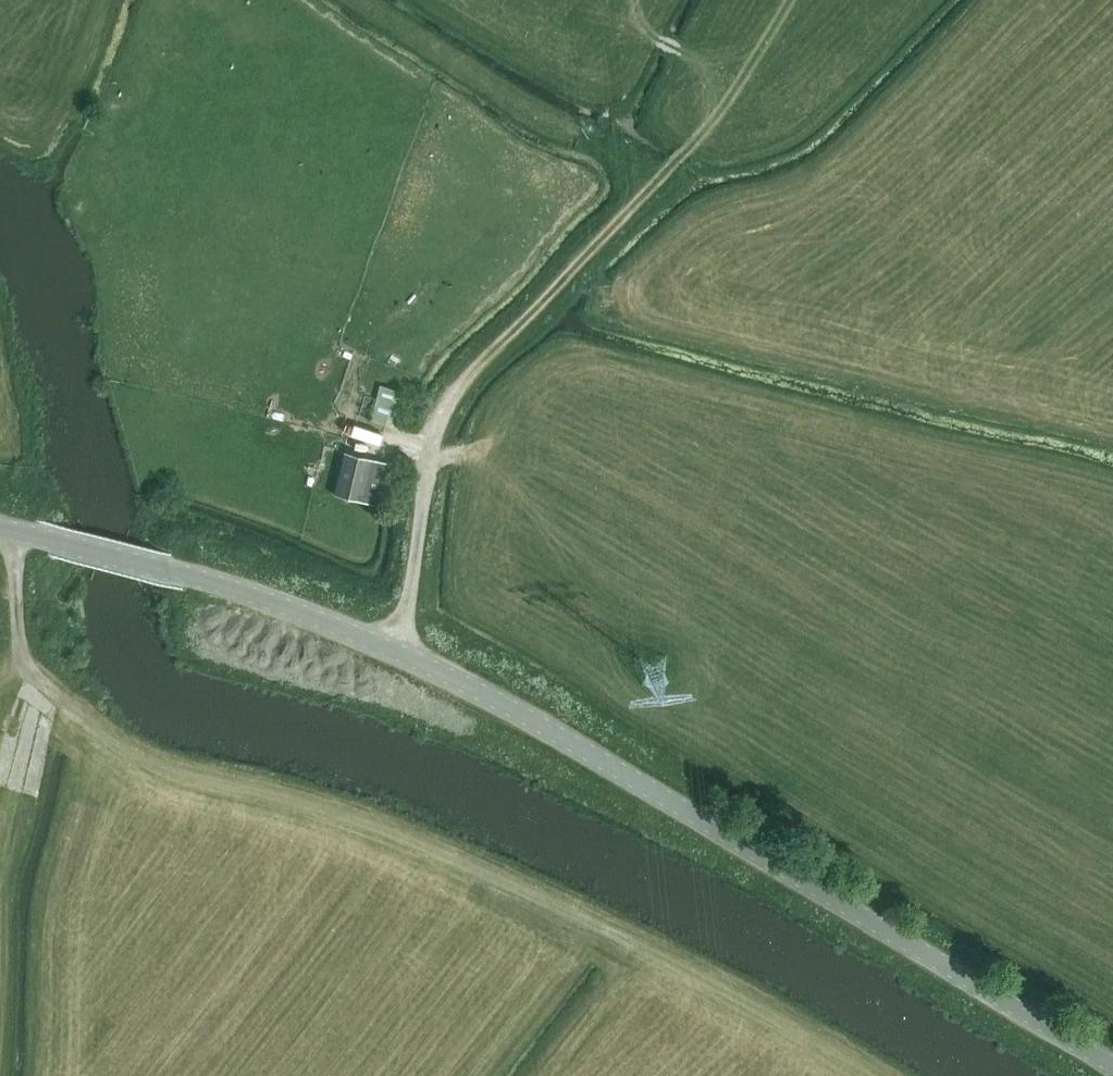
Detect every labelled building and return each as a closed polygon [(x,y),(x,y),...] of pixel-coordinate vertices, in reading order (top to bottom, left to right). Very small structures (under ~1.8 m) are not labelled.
[(373,411),(392,414),(397,377),(378,374),(373,411)] [(345,452),(334,495),(377,505),(388,463),(345,452)]
